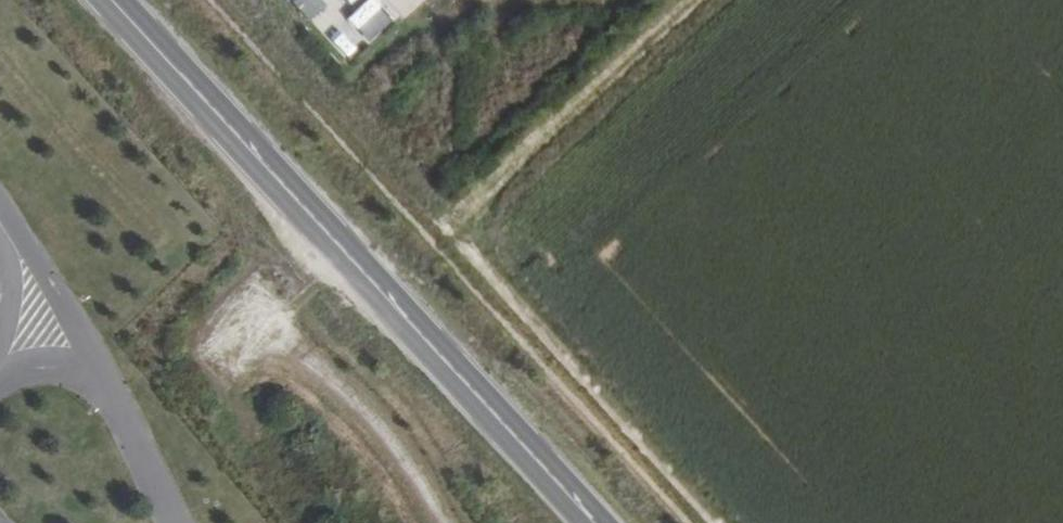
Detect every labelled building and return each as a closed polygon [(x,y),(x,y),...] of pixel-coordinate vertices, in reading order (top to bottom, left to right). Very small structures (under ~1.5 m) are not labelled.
[(309,19),(325,5),(321,0),(292,0),(309,19)] [(344,55),(357,44),(333,12),(319,23),(344,55)]
